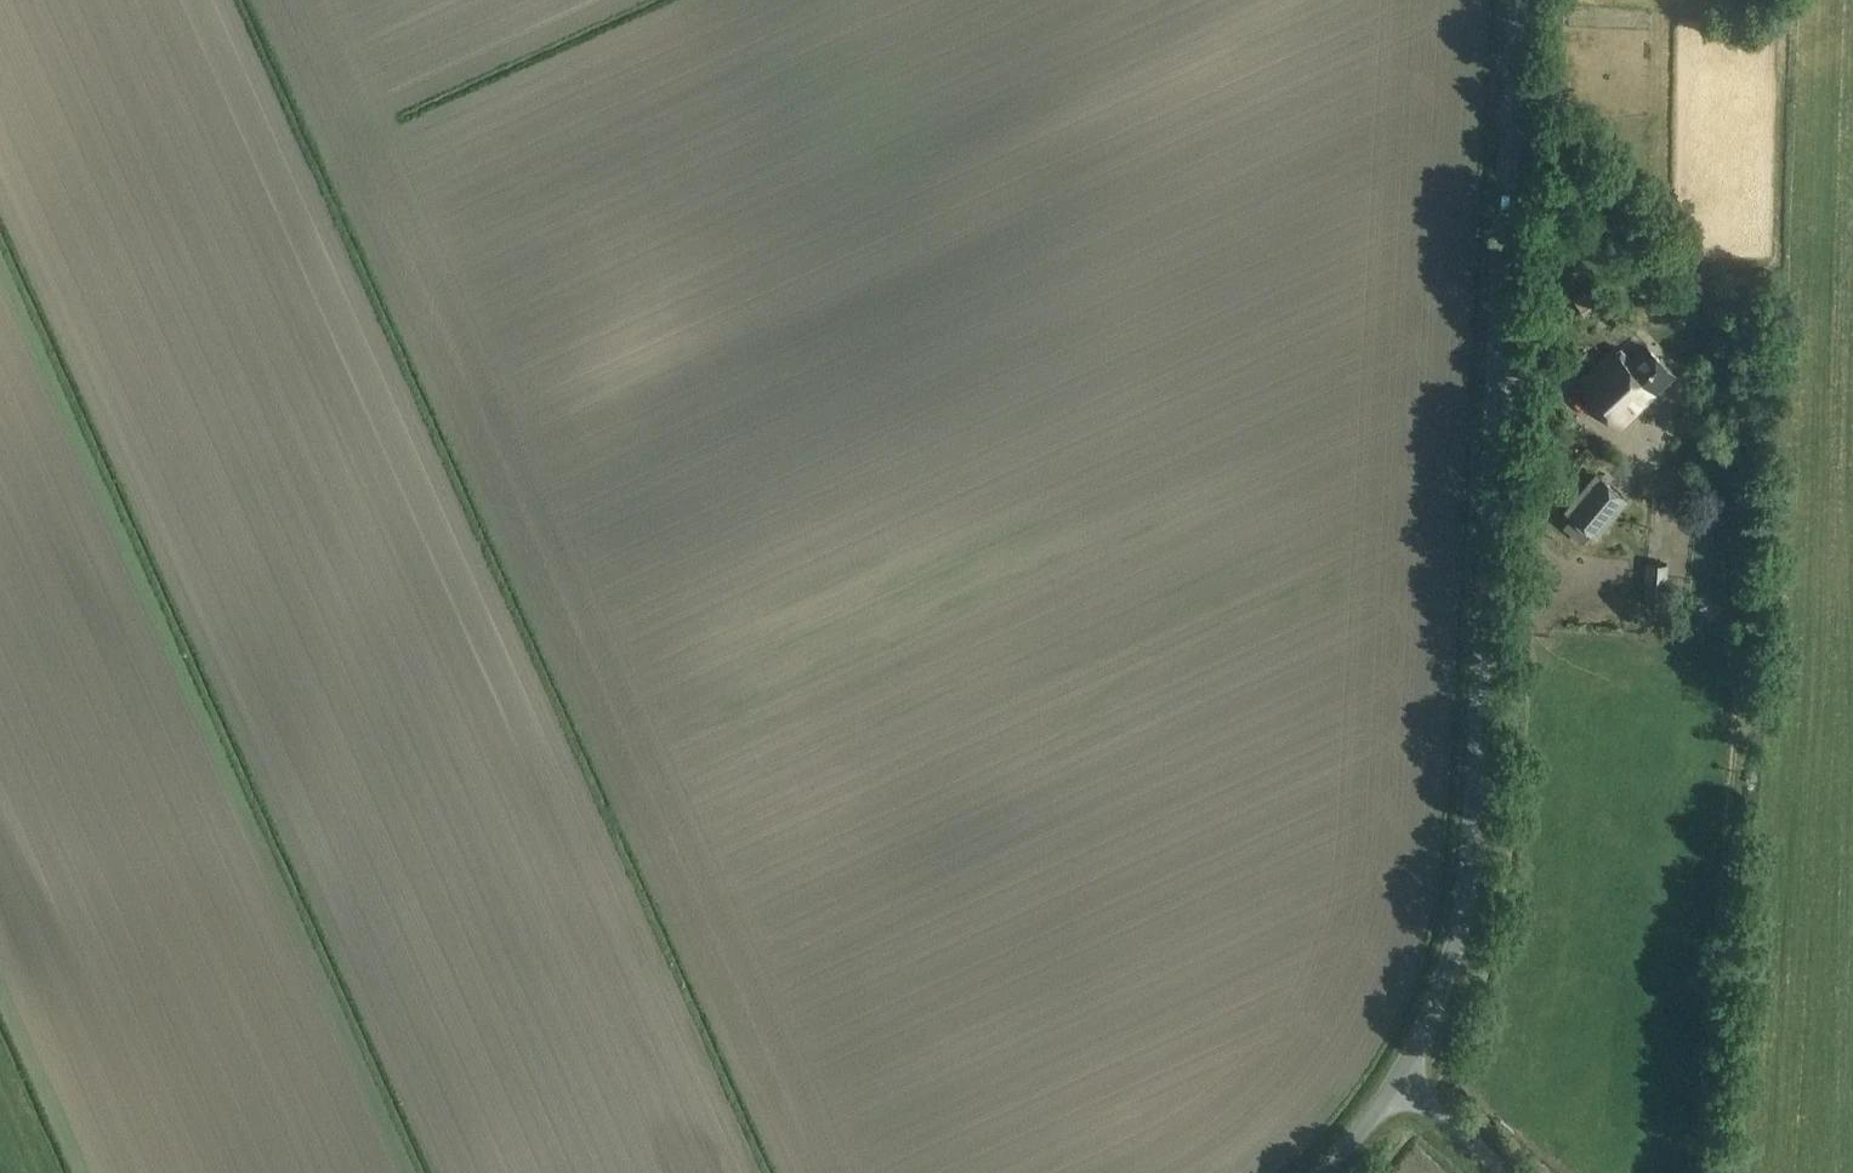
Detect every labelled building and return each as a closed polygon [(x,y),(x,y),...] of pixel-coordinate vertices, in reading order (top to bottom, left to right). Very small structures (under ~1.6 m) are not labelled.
[(1584,313),(1601,301),(1591,288),(1574,300),(1584,313)] [(1675,375),(1649,346),(1629,364),(1615,349),(1578,384),(1618,428),(1675,375)] [(1597,538),(1628,500),(1594,472),(1563,511),(1597,538)] [(1749,576),(1760,559),(1751,553),(1740,570),(1749,576)] [(1665,600),(1666,581),(1646,580),(1645,599),(1665,600)]
